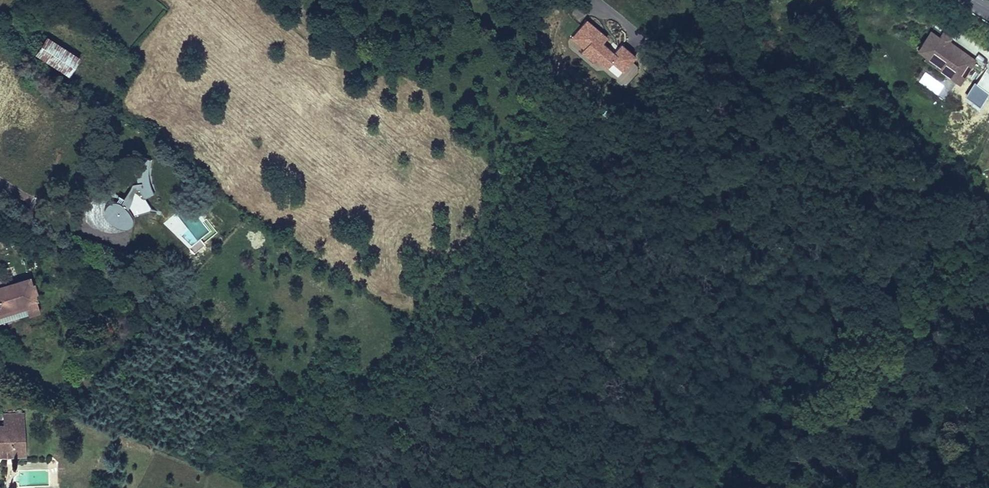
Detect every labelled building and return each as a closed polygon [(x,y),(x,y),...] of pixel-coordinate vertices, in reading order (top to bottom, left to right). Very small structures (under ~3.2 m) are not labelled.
[(601,44),(607,37),(584,20),(567,42),(625,87),(638,69),(630,63),(635,57),(619,45),(613,53),(601,44)] [(913,53),(959,83),(976,57),(940,33),(938,36),(929,29),(913,53)] [(47,35),(34,55),(67,75),(79,55),(47,35)] [(918,80),(938,95),(945,86),(926,71),(918,80)] [(132,175),(124,177),(127,188),(133,186),(136,193),(149,187),(149,186),(149,185),(147,182),(145,178),(144,174),(143,169),(143,163),(143,157),(144,151),(131,151),(131,156),(131,161),(131,167),(132,175)] [(127,213),(134,204),(119,193),(114,200),(111,200),(108,200),(105,201),(104,202),(102,204),(102,207),(102,209),(103,212),(106,215),(116,223),(119,224),(121,224),(123,223),(126,221),(127,219),(128,216),(127,213)] [(177,217),(171,223),(191,245),(208,229),(201,221),(190,231),(177,217)] [(16,293),(17,298),(19,304),(32,300),(21,266),(0,273),(0,274),(1,277),(0,277),(0,298),(16,293)] [(0,298),(0,304),(17,298),(16,293),(0,298)] [(14,400),(5,401),(5,406),(3,406),(3,410),(0,411),(0,440),(17,439),(14,400)]
